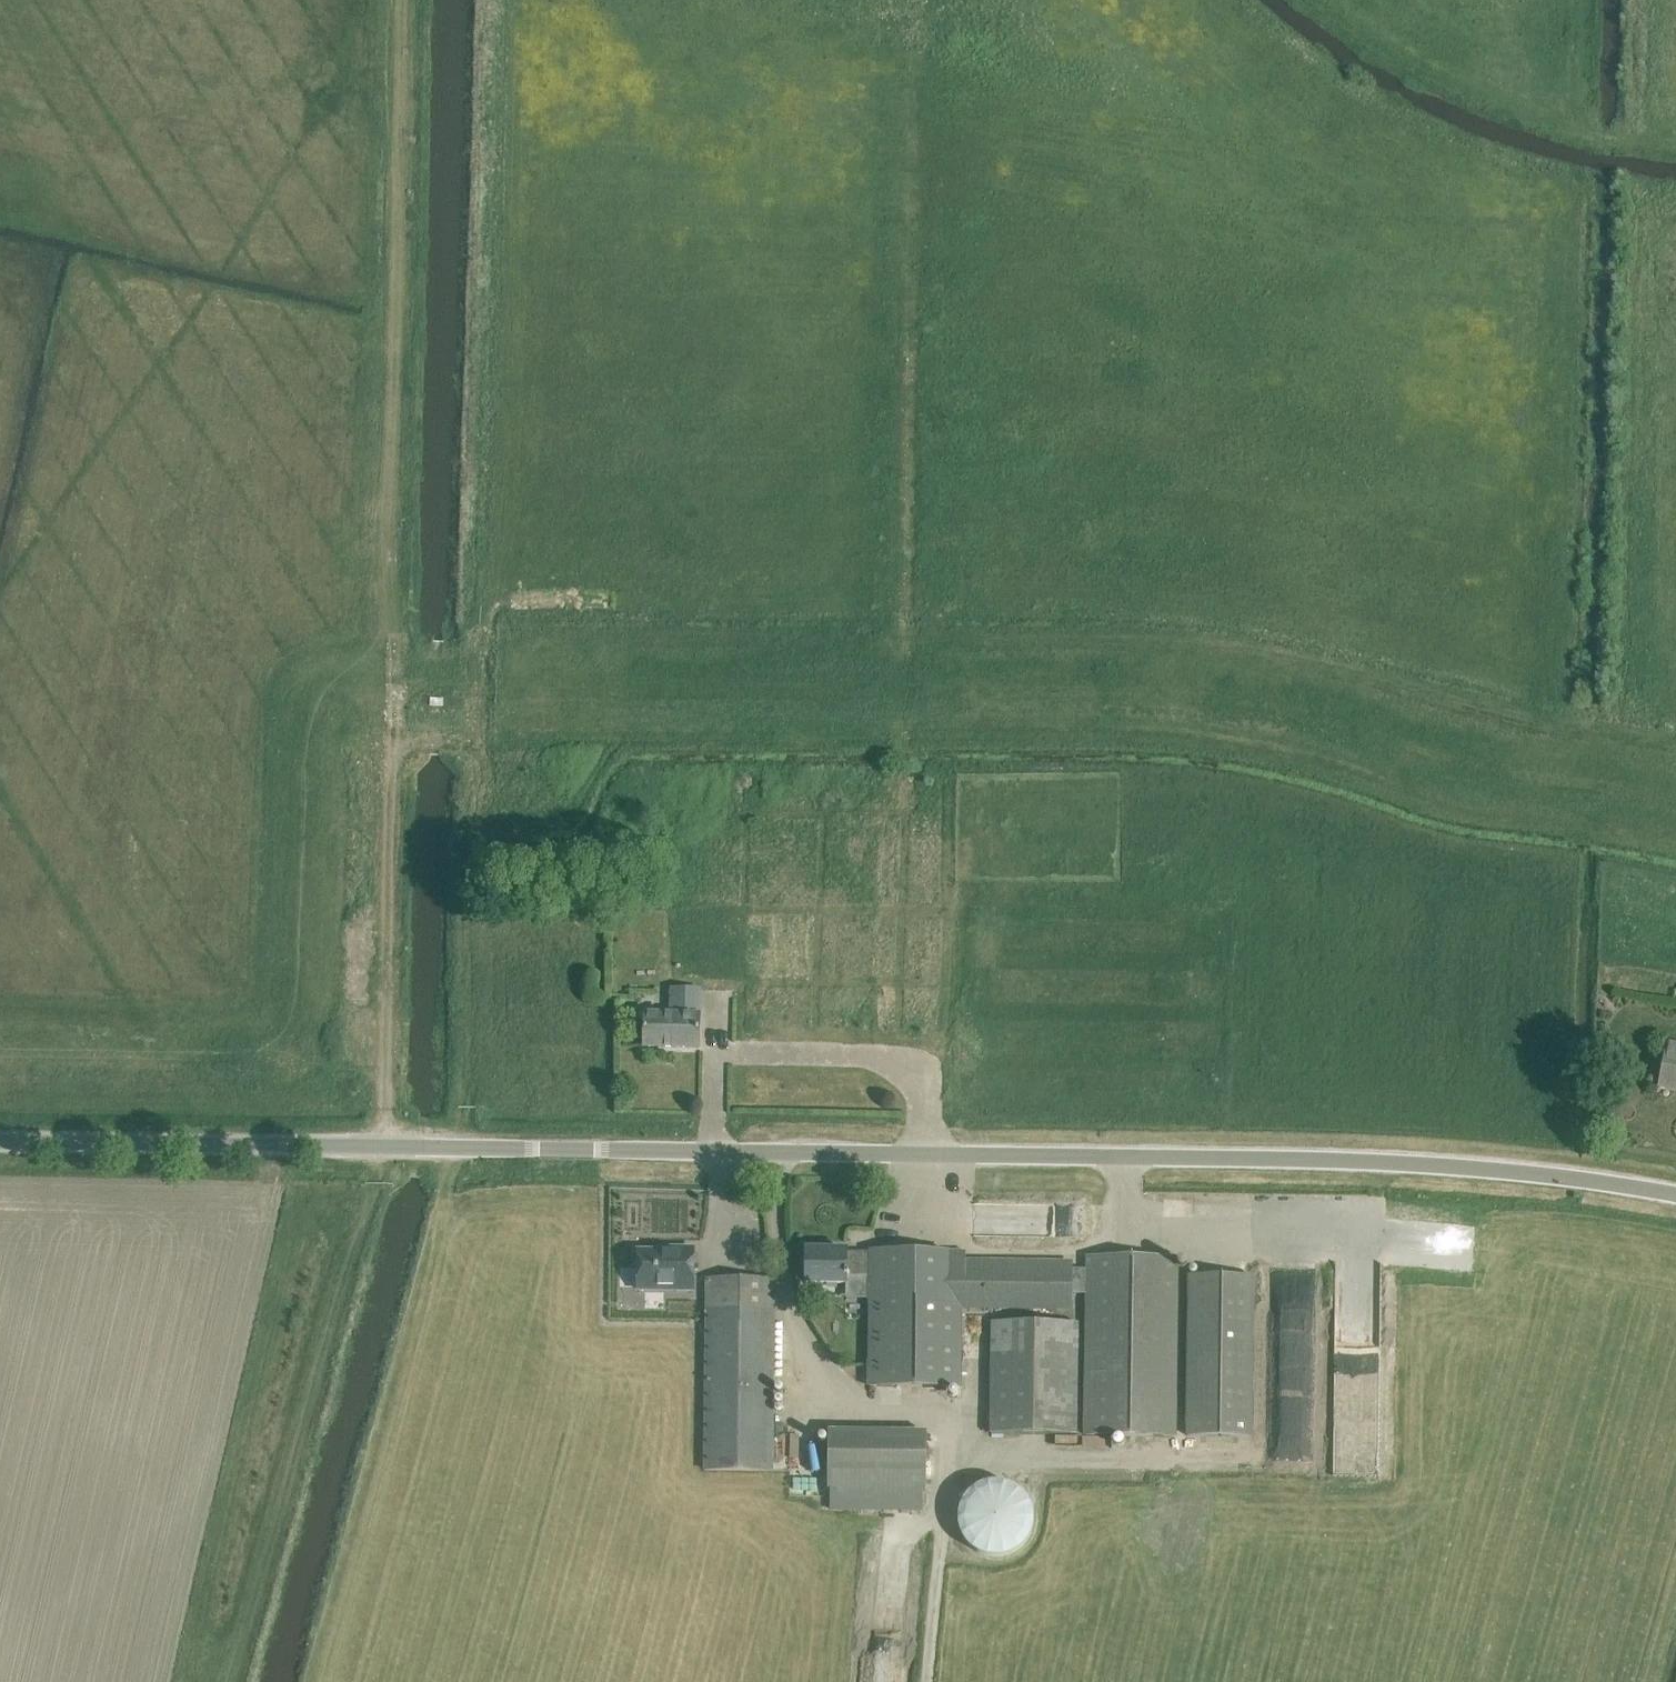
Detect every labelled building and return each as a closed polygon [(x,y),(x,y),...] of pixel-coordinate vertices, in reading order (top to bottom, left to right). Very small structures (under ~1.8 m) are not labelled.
[(645,1015),(644,1047),(699,1048),(700,1017),(700,1012),(692,1012),(692,994),(672,994),(671,1016),(645,1015)] [(1667,1051),(1660,1086),(1662,1086),(1662,1085),(1675,1087),(1675,1052),(1667,1051)] [(639,1252),(639,1290),(642,1290),(642,1287),(668,1287),(668,1290),(694,1291),(694,1249),(669,1249),(669,1255),(661,1255),(661,1252),(639,1252)] [(870,1277),(870,1253),(847,1253),(847,1250),(807,1250),(806,1283),(846,1284),(846,1277),(870,1277)] [(1175,1436),(1177,1257),(1087,1256),(1087,1269),(1071,1269),(1072,1263),(965,1261),(966,1252),(870,1251),(870,1253),(870,1277),(870,1299),(870,1386),(960,1388),(961,1308),(1071,1310),(1071,1294),(1086,1294),(1084,1435),(1175,1436)] [(1188,1436),(1252,1437),(1254,1277),(1189,1276),(1188,1436)] [(705,1470),(773,1471),(775,1280),(707,1279),(705,1470)] [(1079,1435),(1080,1323),(992,1322),(990,1434),(1079,1435)] [(925,1433),(833,1432),(832,1511),(924,1513),(925,1433)] [(996,1482),(989,1483),(982,1485),(975,1489),(969,1494),(963,1501),(960,1510),(959,1519),(959,1527),(962,1535),(966,1542),(970,1547),(976,1552),(983,1556),(991,1558),(1000,1558),(1009,1556),(1018,1552),(1024,1547),(1029,1541),(1033,1534),(1035,1527),(1035,1520),(1034,1511),(1031,1503),(1026,1495),(1020,1489),(1012,1485),(1004,1482),(996,1482)]
